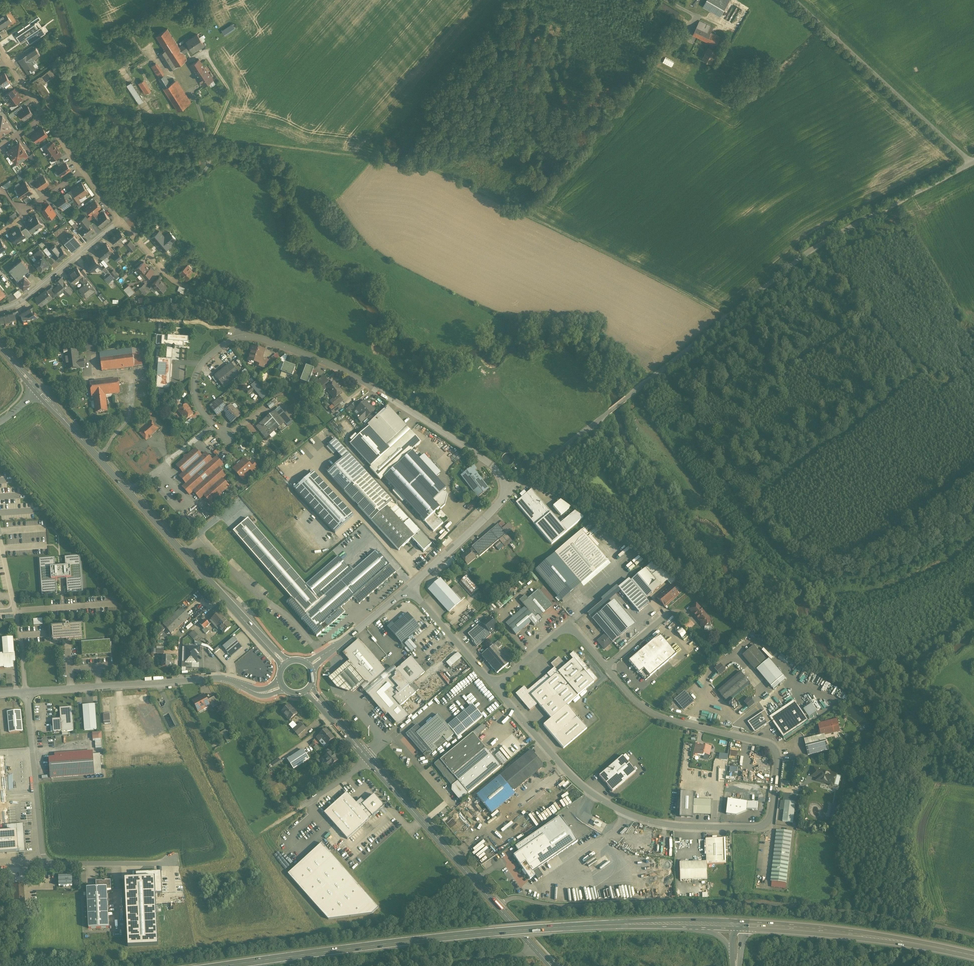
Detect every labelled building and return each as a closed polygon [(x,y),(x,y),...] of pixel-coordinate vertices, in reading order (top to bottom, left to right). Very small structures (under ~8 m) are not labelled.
[(703,6),(721,16),(730,0),(706,0),(703,6)] [(0,16),(0,27),(1,28),(12,21),(6,12),(0,16)] [(720,36),(711,32),(713,27),(699,20),(693,34),(711,43),(716,45),(720,36)] [(232,24),(222,30),(224,34),(234,27),(232,24)] [(0,31),(0,33),(3,38),(9,34),(5,28),(0,31)] [(179,45),(167,28),(156,35),(165,49),(160,52),(161,55),(170,69),(187,58),(183,52),(179,46),(179,45)] [(148,32),(136,39),(142,48),(154,40),(148,32)] [(197,33),(187,40),(187,41),(179,46),(183,52),(191,47),(193,50),(197,47),(197,46),(199,45),(200,47),(204,44),(197,33)] [(711,43),(709,47),(709,46),(703,58),(711,62),(717,50),(714,49),(716,45),(711,43)] [(33,45),(24,51),(26,54),(27,54),(36,48),(33,45)] [(36,48),(27,54),(26,54),(18,60),(28,73),(37,67),(32,60),(40,54),(36,48)] [(212,79),(199,58),(190,64),(204,84),(212,79)] [(163,73),(156,62),(151,65),(159,76),(163,73)] [(40,78),(38,79),(37,78),(33,81),(43,95),(48,92),(43,84),(55,74),(51,69),(40,77),(40,78)] [(0,75),(0,85),(3,83),(5,85),(10,81),(5,72),(0,75)] [(164,74),(157,78),(162,85),(169,81),(164,74)] [(150,89),(144,79),(139,83),(145,93),(150,89)] [(135,80),(129,83),(139,103),(145,101),(135,80)] [(188,103),(174,80),(170,83),(164,87),(168,94),(173,101),(174,103),(178,110),(188,103)] [(15,88),(5,94),(8,100),(19,93),(17,90),(15,88)] [(19,93),(8,100),(12,105),(22,98),(20,96),(21,95),(19,93)] [(168,94),(159,97),(162,105),(173,101),(168,94)] [(51,99),(46,103),(50,108),(55,105),(51,99)] [(28,106),(19,112),(19,114),(20,115),(22,116),(24,119),(33,113),(28,106)] [(0,118),(0,136),(11,128),(8,124),(8,123),(6,121),(3,116),(0,118)] [(42,127),(32,134),(36,139),(35,141),(35,142),(36,142),(37,143),(38,143),(39,143),(39,142),(40,140),(48,135),(42,127)] [(19,142),(8,150),(17,162),(28,155),(19,142)] [(48,146),(44,148),(44,149),(48,154),(57,148),(53,142),(48,146)] [(57,148),(48,154),(51,160),(52,160),(55,157),(61,154),(57,148)] [(33,152),(28,156),(32,161),(37,157),(33,152)] [(207,154),(200,153),(199,162),(206,163),(207,154)] [(60,167),(56,169),(61,175),(70,169),(66,162),(66,163),(60,167)] [(17,163),(13,167),(16,172),(21,168),(17,163)] [(23,171),(18,174),(21,179),(24,177),(26,180),(28,178),(23,171)] [(35,181),(38,185),(40,189),(43,187),(44,188),(47,185),(46,185),(49,183),(43,175),(35,181)] [(35,181),(33,178),(29,181),(34,189),(38,185),(35,181)] [(25,182),(16,188),(20,193),(29,187),(25,182)] [(81,182),(71,188),(76,194),(78,198),(79,198),(84,194),(85,194),(88,192),(88,191),(81,182)] [(29,187),(20,193),(23,198),(32,192),(29,187)] [(72,197),(68,191),(63,194),(69,202),(73,199),(72,197)] [(63,194),(56,199),(62,208),(65,206),(66,204),(69,202),(63,194)] [(76,194),(72,197),(73,199),(77,204),(81,201),(79,198),(78,198),(76,194)] [(95,200),(86,207),(94,217),(98,214),(97,213),(96,211),(101,207),(95,200)] [(56,213),(49,204),(42,209),(48,218),(56,213)] [(101,214),(99,215),(98,214),(94,217),(95,218),(95,219),(101,226),(110,218),(104,211),(101,214)] [(38,218),(35,214),(31,218),(38,228),(43,224),(41,222),(38,218)] [(86,215),(79,221),(84,226),(88,223),(90,221),(86,215)] [(38,228),(31,218),(26,221),(28,224),(32,229),(33,231),(38,228)] [(84,226),(80,229),(85,236),(89,233),(90,233),(94,230),(88,223),(84,226)] [(20,227),(9,234),(15,243),(25,236),(25,235),(22,230),(20,227)] [(22,230),(25,235),(25,236),(26,238),(32,234),(29,231),(26,227),(22,230)] [(120,230),(111,238),(116,244),(122,239),(124,242),(127,239),(120,230)] [(164,237),(159,231),(151,238),(163,251),(176,239),(170,232),(164,237)] [(72,250),(81,243),(74,235),(65,241),(72,250)] [(136,247),(130,240),(125,244),(131,251),(136,247)] [(112,250),(106,243),(103,246),(97,250),(97,251),(103,258),(112,250)] [(46,247),(43,249),(49,256),(52,254),(46,247)] [(53,253),(59,260),(67,254),(61,247),(57,250),(53,253)] [(40,248),(33,254),(37,259),(43,255),(44,254),(40,248)] [(118,252),(113,256),(117,260),(122,256),(118,252)] [(43,255),(37,259),(35,261),(41,269),(44,267),(45,269),(47,268),(48,268),(49,268),(50,268),(50,267),(51,267),(51,266),(51,265),(43,255)] [(93,256),(84,263),(90,271),(99,263),(93,256)] [(24,275),(23,273),(29,268),(22,259),(10,269),(17,278),(18,277),(20,279),(24,275)] [(149,268),(144,262),(144,261),(136,268),(141,274),(142,273),(145,278),(154,271),(150,267),(149,268)] [(194,273),(187,265),(186,266),(180,271),(179,272),(186,279),(187,280),(194,273)] [(83,274),(80,271),(77,266),(68,274),(75,283),(76,282),(74,281),(79,277),(83,274)] [(110,281),(116,276),(117,278),(121,276),(116,269),(106,276),(110,281)] [(85,277),(83,274),(79,277),(85,284),(79,288),(86,296),(95,289),(85,277)] [(31,282),(24,275),(20,279),(16,282),(21,287),(22,286),(24,288),(27,285),(28,286),(31,284),(30,283),(31,282)] [(159,277),(152,283),(153,284),(157,289),(160,292),(167,286),(159,277)] [(64,280),(59,284),(54,288),(58,293),(59,294),(63,290),(69,294),(68,295),(72,291),(72,290),(68,286),(64,280)] [(131,283),(125,287),(131,295),(137,291),(131,283)] [(150,289),(145,283),(140,286),(139,287),(145,293),(150,289)] [(52,286),(50,288),(56,295),(58,293),(54,288),(52,286)] [(56,295),(50,288),(47,290),(52,296),(53,297),(56,295)] [(18,289),(14,293),(17,297),(22,294),(18,289)] [(47,289),(36,298),(41,305),(52,296),(47,290),(47,289)] [(102,292),(99,294),(103,300),(107,298),(102,292)] [(20,314),(21,316),(23,319),(22,319),(23,323),(32,322),(37,315),(34,312),(33,313),(30,308),(20,314)] [(3,316),(3,315),(0,316),(0,327),(5,325),(6,326),(10,325),(10,324),(16,322),(15,319),(13,312),(7,314),(7,315),(3,316)] [(157,336),(156,346),(166,346),(166,345),(167,346),(167,348),(172,349),(173,346),(179,346),(179,347),(184,348),(184,343),(188,344),(188,338),(157,336)] [(264,351),(252,347),(249,360),(260,364),(261,359),(264,351)] [(139,348),(100,353),(100,359),(132,355),(140,354),(139,348)] [(166,359),(157,359),(155,388),(169,389),(172,350),(166,349),(166,359)] [(78,352),(68,353),(64,353),(64,354),(65,354),(67,371),(80,369),(84,368),(83,360),(79,361),(78,352)] [(140,354),(132,355),(134,367),(142,366),(140,354)] [(132,355),(100,359),(102,371),(134,367),(132,355)] [(268,361),(261,359),(260,364),(259,367),(266,369),(268,361)] [(230,363),(214,376),(224,388),(240,375),(230,363)] [(294,367),(283,363),(280,371),(291,375),(294,367)] [(313,369),(305,366),(300,380),(307,383),(313,369)] [(118,379),(90,383),(91,397),(110,395),(120,394),(118,379)] [(334,383),(330,386),(325,379),(319,385),(324,391),(327,389),(334,398),(338,395),(342,393),(334,383)] [(251,394),(256,389),(265,400),(271,396),(259,380),(247,389),(251,394)] [(110,395),(94,397),(96,413),(108,412),(106,398),(107,398),(110,397),(110,395)] [(334,398),(330,401),(330,402),(327,404),(331,410),(335,407),(335,408),(339,405),(343,401),(338,395),(334,398),(334,399),(334,398)] [(231,406),(227,409),(221,401),(217,403),(223,410),(228,416),(227,418),(231,423),(239,416),(240,414),(237,411),(235,411),(231,406)] [(357,401),(352,405),(356,410),(357,410),(356,410),(361,405),(357,401)] [(361,405),(356,410),(357,410),(360,413),(356,417),(361,423),(374,411),(365,401),(361,405)] [(214,407),(211,409),(217,416),(222,412),(223,410),(217,403),(214,407)] [(190,410),(186,405),(178,411),(186,421),(193,415),(190,410)] [(339,405),(335,408),(335,407),(331,410),(331,411),(333,413),(341,407),(339,405)] [(388,406),(368,425),(369,426),(372,429),(392,411),(388,406)] [(154,407),(147,414),(151,417),(157,411),(154,407)] [(289,419),(282,411),(279,408),(275,412),(284,424),(287,427),(292,424),(289,420),(289,419)] [(392,411),(372,429),(386,445),(406,427),(392,411)] [(284,424),(275,412),(264,420),(274,432),(284,424)] [(150,420),(138,431),(146,440),(158,429),(156,427),(155,428),(153,425),(154,424),(150,420)] [(265,420),(257,427),(266,438),(274,432),(265,420)] [(372,429),(369,426),(350,444),(371,467),(370,469),(380,480),(384,477),(399,464),(422,442),(411,430),(390,450),(386,445),(372,429)] [(335,438),(329,443),(343,457),(348,452),(335,438)] [(226,476),(206,453),(202,456),(195,449),(188,456),(184,455),(184,459),(176,466),(183,473),(179,477),(188,486),(187,487),(187,488),(189,490),(191,490),(200,499),(203,496),(210,503),(217,497),(221,497),(222,497),(222,493),(229,486),(222,479),(226,476)] [(392,502),(348,452),(343,457),(327,472),(371,521),(392,502)] [(446,489),(412,452),(410,454),(399,464),(433,501),(444,490),(446,489)] [(245,459),(233,469),(242,479),(246,475),(244,473),(250,469),(252,467),(250,465),(245,459)] [(259,469),(253,462),(250,465),(252,467),(250,469),(254,474),(259,469)] [(433,501),(399,464),(384,477),(425,522),(434,513),(439,508),(440,508),(433,501)] [(474,466),(467,471),(469,475),(474,471),(476,469),(474,466)] [(474,471),(469,475),(467,471),(461,476),(478,497),(486,491),(481,484),(482,483),(480,481),(481,480),(474,471)] [(354,517),(314,473),(295,490),(335,534),(354,517)] [(560,524),(531,489),(526,494),(524,494),(522,496),(522,497),(516,502),(551,544),(583,518),(575,512),(560,524)] [(444,490),(433,501),(440,508),(439,508),(440,509),(445,505),(448,494),(444,490)] [(402,502),(395,494),(393,496),(400,504),(402,502)] [(561,515),(572,508),(565,498),(554,505),(561,515)] [(419,532),(392,502),(371,521),(399,551),(419,532)] [(472,502),(467,507),(469,510),(475,504),(472,502)] [(425,522),(433,532),(443,523),(434,513),(425,522)] [(348,567),(338,556),(306,584),(276,550),(272,545),(248,518),(232,531),(284,590),(279,594),(308,627),(307,628),(309,631),(311,630),(317,636),(345,612),(341,608),(353,597),(359,604),(396,572),(389,565),(390,565),(389,564),(376,550),(353,569),(350,565),(348,567)] [(498,525),(472,547),(478,554),(480,556),(506,534),(498,525)] [(581,584),(608,562),(581,531),(535,570),(562,601),(581,584)] [(469,550),(461,557),(467,565),(475,558),(474,557),(478,554),(472,548),(469,551),(469,550)] [(55,567),(55,558),(40,559),(42,595),(57,594),(56,579),(61,579),(66,579),(68,594),(83,593),(80,556),(65,557),(66,567),(55,567)] [(662,574),(652,562),(650,564),(665,582),(669,579),(664,573),(662,574)] [(665,582),(650,564),(630,581),(628,579),(618,588),(639,612),(649,604),(645,599),(665,582)] [(469,575),(460,582),(471,596),(480,589),(469,575)] [(460,602),(440,579),(428,589),(449,612),(460,602)] [(678,595),(670,585),(656,597),(661,603),(664,601),(667,605),(673,600),(678,595)] [(538,590),(528,599),(525,596),(519,600),(525,607),(535,619),(551,605),(538,591),(538,590)] [(705,614),(696,604),(689,609),(698,620),(705,614)] [(525,607),(505,623),(516,635),(535,619),(525,607)] [(182,608),(163,625),(166,628),(171,634),(190,617),(182,608)] [(604,649),(621,635),(601,612),(593,619),(606,634),(597,641),(604,649)] [(231,627),(219,613),(210,621),(211,623),(217,630),(219,628),(224,634),(231,627)] [(388,630),(400,644),(418,628),(407,614),(388,630)] [(706,615),(705,614),(698,620),(699,621),(701,623),(701,625),(702,627),(704,627),(706,626),(709,626),(710,619),(708,618),(707,617),(705,616),(706,615)] [(496,627),(489,618),(481,624),(489,633),(496,627)] [(692,619),(686,624),(690,629),(696,624),(692,619)] [(206,621),(205,620),(200,625),(204,629),(203,630),(206,634),(209,631),(206,628),(209,625),(206,621)] [(481,623),(468,634),(474,642),(474,643),(477,647),(491,635),(489,633),(481,624),(481,623)] [(69,640),(69,639),(82,638),(81,627),(81,625),(69,626),(69,624),(67,625),(66,625),(66,627),(52,628),(52,629),(53,638),(53,640),(66,639),(66,640),(69,640)] [(163,625),(153,634),(155,637),(156,637),(166,628),(163,625)] [(196,630),(190,634),(194,639),(199,635),(196,630)] [(660,635),(629,661),(637,671),(636,671),(636,672),(638,674),(639,674),(639,673),(645,680),(676,654),(660,635)] [(5,667),(5,668),(13,667),(12,661),(15,661),(14,653),(13,653),(12,638),(3,638),(4,654),(0,654),(0,667),(5,667)] [(365,683),(366,682),(370,686),(387,671),(359,639),(342,653),(349,661),(347,662),(365,683)] [(234,640),(224,649),(231,658),(242,649),(234,640)] [(411,653),(417,648),(410,640),(404,645),(411,653)] [(112,650),(112,643),(111,643),(111,644),(109,644),(109,642),(83,644),(83,656),(95,655),(96,656),(98,656),(98,655),(110,654),(110,649),(112,649),(112,650)] [(508,664),(493,645),(481,655),(497,673),(508,664)] [(767,661),(754,646),(743,656),(756,671),(757,670),(767,661)] [(197,648),(186,648),(186,664),(197,664),(197,648)] [(447,662),(452,667),(464,656),(459,651),(447,662)] [(528,691),(527,691),(538,704),(551,719),(567,705),(597,680),(574,652),(570,655),(573,660),(566,666),(558,657),(551,664),(558,673),(551,679),(547,674),(528,691)] [(172,657),(163,657),(162,667),(171,668),(172,657)] [(411,657),(396,670),(409,685),(424,672),(411,657)] [(786,679),(769,659),(757,670),(774,690),(786,679)] [(365,683),(347,662),(328,679),(337,688),(352,694),(365,683)] [(721,665),(715,670),(720,675),(725,671),(721,665)] [(396,670),(367,695),(385,716),(388,714),(397,724),(408,716),(400,706),(415,693),(409,685),(396,670)] [(741,672),(718,691),(728,703),(750,683),(741,672)] [(538,704),(527,691),(528,691),(524,687),(516,694),(530,711),(538,704)] [(693,702),(685,692),(676,700),(684,710),(693,702)] [(204,696),(193,701),(198,711),(209,706),(207,701),(204,696)] [(214,697),(207,701),(209,706),(211,705),(213,708),(218,705),(214,697)] [(751,697),(745,702),(750,707),(755,703),(751,697)] [(735,700),(729,705),(734,711),(740,706),(735,700)] [(95,704),(83,705),(84,730),(97,729),(95,704)] [(297,714),(289,705),(281,712),(289,721),(297,714)] [(473,705),(447,726),(454,734),(457,738),(482,717),(473,705)] [(567,705),(551,719),(543,725),(563,749),(587,729),(567,705)] [(797,705),(772,722),(784,738),(809,722),(797,705)] [(71,707),(59,708),(60,719),(52,720),(53,733),(73,731),(71,707)] [(765,710),(748,721),(755,732),(772,721),(765,710)] [(20,711),(8,712),(10,733),(22,732),(20,711)] [(447,726),(438,715),(421,730),(417,725),(407,735),(424,755),(423,755),(426,758),(429,755),(432,753),(454,734),(447,726)] [(837,719),(821,723),(822,726),(821,728),(821,730),(820,730),(821,736),(824,735),(825,735),(837,732),(836,727),(839,726),(837,719)] [(301,723),(293,730),(298,736),(306,729),(301,723)] [(483,725),(473,733),(476,737),(486,729),(483,725)] [(155,733),(157,737),(167,733),(164,727),(154,731),(153,729),(148,731),(149,736),(155,733)] [(334,738),(326,729),(316,738),(319,741),(322,739),(327,745),(334,738)] [(472,733),(440,760),(453,775),(485,748),(476,737),(473,733),(472,733)] [(821,736),(805,740),(808,755),(828,750),(825,735),(824,735),(821,736)] [(699,743),(695,743),(693,755),(697,756),(698,755),(704,756),(705,755),(710,756),(712,747),(707,745),(707,747),(699,745),(699,743)] [(485,748),(453,775),(459,782),(467,792),(468,793),(500,766),(489,753),(485,748)] [(303,750),(288,760),(294,769),(309,759),(303,750)] [(531,751),(500,776),(513,792),(544,766),(531,751)] [(327,755),(323,758),(327,763),(331,767),(338,761),(331,752),(330,752),(327,755)] [(93,755),(49,758),(50,778),(94,775),(93,755)] [(622,756),(599,776),(612,791),(636,772),(622,756)] [(323,766),(318,760),(315,762),(320,769),(323,766)] [(453,775),(440,760),(435,764),(453,787),(459,782),(453,775)] [(739,773),(740,767),(733,766),(732,776),(736,776),(737,772),(739,773)] [(820,769),(814,767),(811,776),(817,778),(819,770),(820,770),(820,769)] [(820,770),(819,770),(817,778),(816,780),(829,784),(830,785),(832,786),(834,785),(837,775),(820,770)] [(500,776),(476,795),(491,813),(511,797),(511,798),(514,796),(513,796),(514,794),(513,792),(500,776)] [(467,792),(459,782),(453,787),(453,790),(460,799),(463,795),(467,792)] [(347,793),(324,813),(347,839),(370,819),(360,808),(347,793)] [(800,796),(784,794),(783,801),(781,801),(780,809),(784,810),(783,821),(793,823),(795,803),(799,803),(800,796)] [(374,795),(362,805),(362,806),(360,808),(369,818),(372,816),(372,817),(384,806),(374,795)] [(711,800),(681,799),(680,814),(711,815),(711,800)] [(748,802),(728,799),(726,814),(736,816),(747,811),(747,809),(748,802)] [(758,803),(748,802),(747,809),(757,810),(758,803)] [(560,816),(515,847),(518,852),(513,855),(523,870),(522,871),(525,876),(527,875),(530,879),(535,876),(538,880),(543,876),(538,869),(577,842),(560,816)] [(24,824),(7,825),(7,832),(17,831),(19,852),(26,851),(24,824)] [(792,832),(777,830),(771,880),(772,881),(786,882),(792,832)] [(19,852),(17,831),(7,832),(0,833),(0,854),(19,852)] [(717,839),(716,838),(714,838),(713,839),(706,839),(707,861),(707,864),(726,863),(726,861),(725,861),(724,838),(717,839)] [(378,907),(322,843),(288,873),(328,918),(372,913),(378,907)] [(707,861),(679,862),(680,880),(707,879),(707,864),(707,861)] [(154,878),(155,893),(162,893),(161,872),(136,873),(136,879),(154,878)] [(72,886),(72,876),(59,877),(59,886),(64,886),(64,887),(67,887),(67,886),(72,886)] [(128,947),(157,945),(155,893),(154,878),(136,879),(125,879),(128,947)] [(111,881),(105,881),(105,882),(102,882),(102,881),(96,881),(96,888),(107,887),(107,890),(111,890),(111,881)] [(96,888),(87,888),(89,928),(109,928),(107,890),(107,887),(96,888)]
